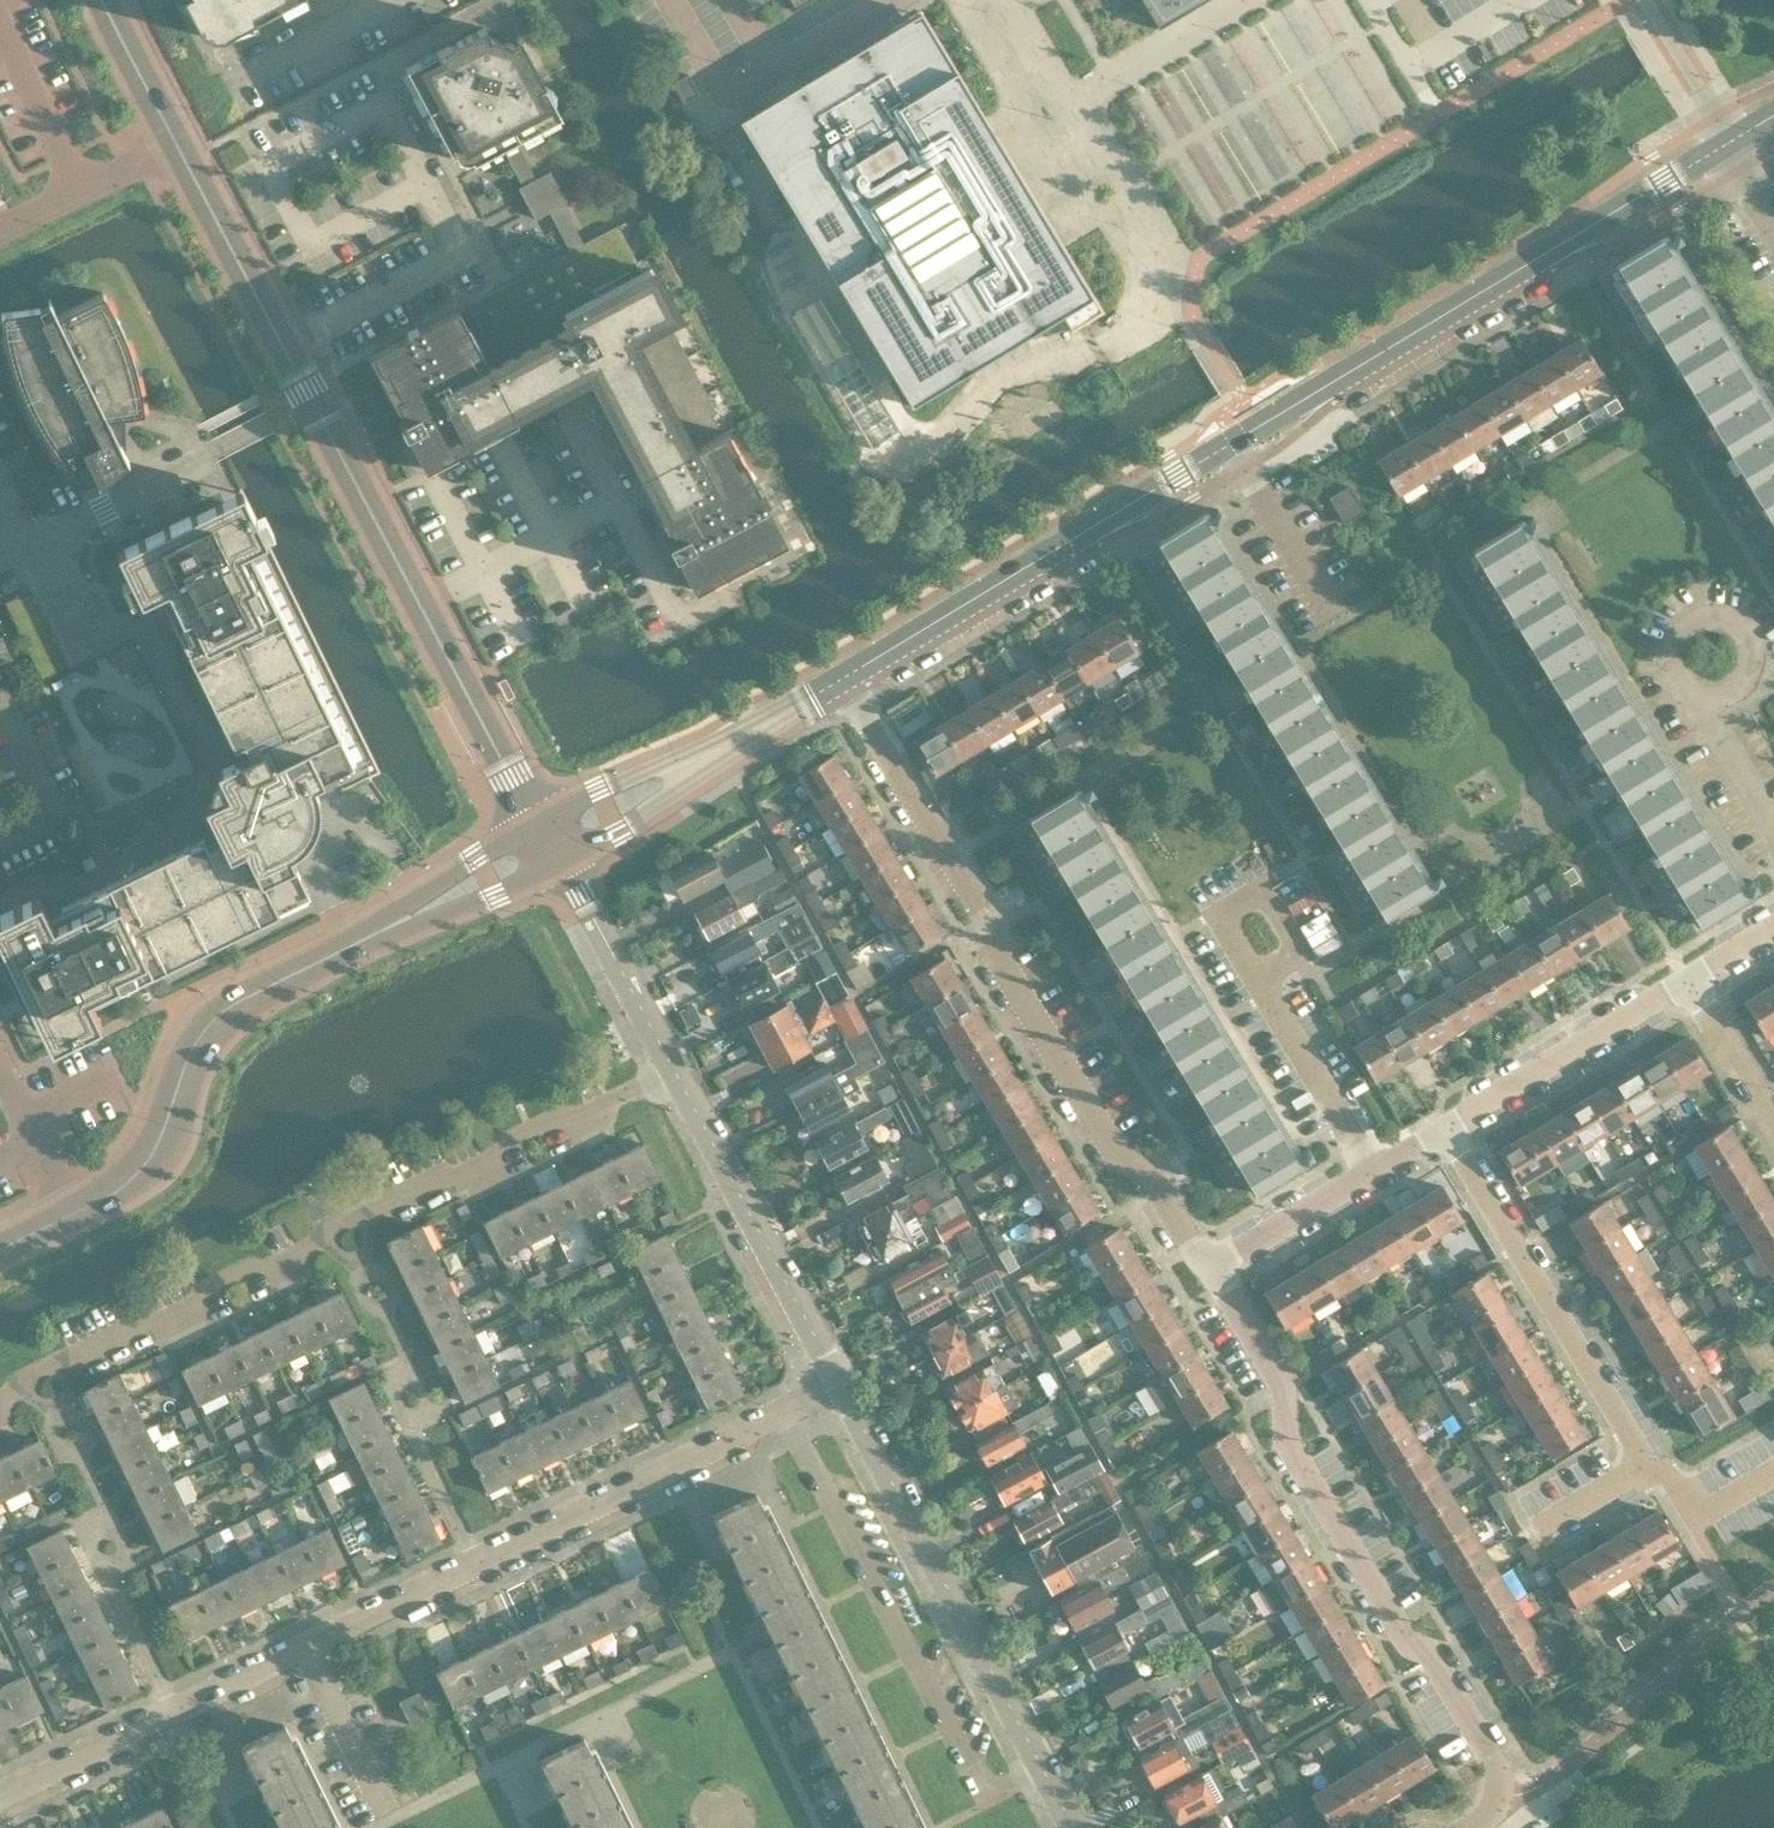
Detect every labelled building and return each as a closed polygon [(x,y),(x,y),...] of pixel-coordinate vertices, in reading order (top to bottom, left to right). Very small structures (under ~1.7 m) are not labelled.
[(198,28),(200,30),(201,33),(204,35),(206,36),(209,38),(211,39),(214,39),(217,40),(220,39),(223,39),(226,38),(228,37),(298,0),(183,0),(198,28)] [(1158,29),(1207,0),(1140,0),(1158,29)] [(1026,189),(988,125),(984,118),(920,13),(892,30),(890,29),(889,30),(890,31),(740,122),(741,124),(794,212),(803,227),(802,228),(802,229),(804,229),(820,255),(871,339),(911,406),(983,363),(989,359),(999,353),(1004,350),(1014,344),(1021,340),(1076,307),(1092,297),(1065,252),(1064,250),(1028,192),(1030,191),(1029,190),(1026,189)] [(571,250),(581,245),(560,205),(564,203),(550,175),(535,183),(513,142),(561,117),(519,38),(509,44),(489,37),(484,27),(436,52),(425,52),(419,61),(405,69),(451,157),(465,150),(473,164),(504,147),(525,187),(520,189),(536,218),(551,211),(571,250)] [(673,84),(684,103),(684,104),(700,94),(689,75),(674,83),(673,84)] [(632,454),(643,475),(722,433),(712,415),(717,413),(668,321),(677,316),(653,270),(644,275),(618,226),(581,245),(571,250),(467,305),(498,365),(488,371),(510,413),(529,403),(530,407),(570,386),(568,382),(586,373),(583,367),(589,364),(597,379),(594,381),(615,421),(618,419),(627,436),(636,452),(632,454)] [(1667,238),(1666,237),(1597,279),(1641,350),(1660,339),(1773,528),(1773,429),(1668,254),(1674,250),(1672,247),(1682,242),(1676,233),(1667,238)] [(58,454),(64,462),(85,452),(100,482),(98,484),(99,485),(127,460),(128,461),(129,461),(107,416),(144,411),(143,402),(141,392),(139,382),(137,373),(135,363),(132,354),(129,344),(125,335),(121,326),(117,317),(113,309),(108,300),(103,292),(57,314),(49,298),(48,299),(50,303),(40,308),(40,307),(1,312),(3,326),(4,336),(6,345),(9,355),(12,365),(15,375),(18,384),(22,393),(26,403),(31,412),(35,421),(40,429),(46,438),(52,446),(58,454)] [(806,307),(803,309),(792,316),(844,403),(856,423),(872,449),(901,432),(865,374),(820,299),(806,307)] [(515,422),(510,413),(488,371),(457,311),(419,332),(417,328),(407,333),(409,337),(370,357),(404,422),(399,425),(405,438),(408,437),(425,470),(515,422)] [(1554,354),(1574,388),(1600,373),(1580,339),(1554,354)] [(1554,354),(1529,370),(1549,404),(1574,388),(1554,354)] [(1504,385),(1524,419),(1549,404),(1529,370),(1504,385)] [(1478,400),(1499,434),(1524,419),(1504,385),(1478,400)] [(1616,398),(1603,406),(1610,416),(1622,409),(1616,398)] [(1453,415),(1474,449),(1499,434),(1478,400),(1453,415)] [(1590,414),(1577,422),(1584,432),(1596,424),(1590,414)] [(1428,431),(1449,464),(1474,449),(1453,415),(1428,431)] [(1556,448),(1571,439),(1565,429),(1550,438),(1556,448)] [(1403,446),(1423,480),(1449,464),(1428,431),(1403,446)] [(725,432),(722,433),(643,475),(639,478),(673,542),(667,546),(674,559),(676,557),(694,590),(784,542),(764,504),(767,502),(760,489),(757,491),(725,432)] [(1534,462),(1546,454),(1540,444),(1527,451),(1534,462)] [(1423,480),(1403,446),(1377,462),(1397,495),(1423,480)] [(1502,467),(1508,477),(1520,470),(1514,459),(1502,467)] [(1478,485),(1483,493),(1495,485),(1491,477),(1478,485)] [(1349,486),(1329,498),(1344,524),(1364,512),(1349,486)] [(15,970),(27,995),(35,991),(46,1013),(37,1017),(51,1044),(100,1020),(97,1014),(92,1003),(278,911),(277,910),(290,903),(291,904),(294,903),(293,902),(306,896),(307,897),(309,896),(309,895),(308,895),(307,892),(308,892),(290,856),(293,854),(297,852),(300,850),(302,847),(305,845),(308,841),(310,838),(313,834),(314,830),(316,826),(317,823),(318,818),(319,814),(319,810),(319,806),(319,802),(318,798),(317,794),(315,790),(314,786),(350,769),(349,768),(352,766),(353,767),(352,764),(351,765),(344,752),(346,751),(344,748),(343,749),(337,736),(339,735),(248,549),(258,544),(266,540),(242,491),(117,552),(141,601),(159,592),(234,748),(243,743),(250,756),(216,772),(228,795),(204,807),(221,840),(208,846),(204,837),(48,913),(40,895),(0,915),(0,939),(4,947),(12,943),(22,964),(14,968),(15,970)] [(1201,614),(1252,699),(1341,847),(1322,858),(1357,916),(1376,904),(1384,918),(1434,888),(1433,887),(1443,881),(1437,872),(1428,878),(1426,875),(1420,879),(1209,530),(1216,526),(1214,524),(1223,518),(1218,509),(1209,515),(1208,514),(1139,555),(1182,626),(1201,614)] [(1516,623),(1548,676),(1656,854),(1637,866),(1671,923),(1690,911),(1699,926),(1749,896),(1748,894),(1757,889),(1752,880),(1743,885),(1741,883),(1735,887),(1723,868),(1524,538),(1530,534),(1528,532),(1538,526),(1532,517),(1523,523),(1522,521),(1453,563),(1497,635),(1516,623)] [(1092,634),(1112,668),(1138,652),(1118,618),(1092,634)] [(1112,668),(1092,634),(1066,649),(1087,683),(1112,668)] [(1087,683),(1066,649),(1041,664),(1062,698),(1087,683)] [(1036,713),(1062,698),(1041,664),(1016,679),(1036,713)] [(1137,677),(1123,685),(1134,703),(1147,695),(1137,677)] [(991,695),(1011,729),(1036,713),(1016,679),(991,695)] [(1121,711),(1134,703),(1127,693),(1115,701),(1121,711)] [(965,710),(986,744),(1011,729),(991,695),(965,710)] [(1101,707),(1088,715),(1094,725),(1107,717),(1101,707)] [(940,725),(961,759),(986,744),(965,710),(940,725)] [(1068,742),(1082,733),(1076,723),(1062,731),(1068,742)] [(961,759),(940,725),(914,741),(935,775),(961,759)] [(1045,757),(1058,749),(1052,739),(1039,747),(1045,757)] [(815,801),(849,781),(833,755),(799,775),(815,801)] [(1010,764),(1016,774),(1032,765),(1025,755),(1010,764)] [(985,776),(993,787),(1008,778),(1000,766),(985,776)] [(815,801),(830,826),(864,806),(849,781),(815,801)] [(1072,890),(1212,1122),(1193,1134),(1228,1191),(1247,1179),(1255,1193),(1305,1163),(1304,1162),(1313,1157),(1308,1147),(1299,1153),(1297,1150),(1291,1154),(1280,1135),(1080,806),(1087,802),(1085,799),(1094,794),(1089,785),(1079,790),(1079,789),(1010,831),(1053,902),(1072,890)] [(957,810),(948,796),(939,802),(947,815),(957,810)] [(864,806),(830,826),(846,852),(879,831),(864,806)] [(780,823),(773,810),(762,816),(769,828),(780,823)] [(846,852),(861,877),(895,856),(879,831),(846,852)] [(783,854),(794,849),(787,836),(776,842),(783,854)] [(729,892),(774,868),(759,840),(714,864),(708,852),(670,873),(683,899),(721,878),(729,892)] [(794,849),(783,854),(790,867),(800,861),(794,849)] [(895,856),(861,877),(876,902),(910,882),(895,856)] [(1570,867),(1561,873),(1569,885),(1578,879),(1570,867)] [(876,902),(891,927),(925,907),(910,882),(876,902)] [(1543,885),(1535,889),(1543,902),(1550,898),(1543,885)] [(745,886),(695,913),(709,938),(744,919),(738,908),(753,901),(745,886)] [(811,906),(822,901),(815,888),(804,894),(811,906)] [(795,901),(788,889),(767,900),(773,913),(795,901)] [(1607,893),(1581,909),(1602,943),(1628,927),(1607,893)] [(1520,898),(1510,904),(1517,916),(1527,910),(1520,898)] [(822,901),(811,906),(825,933),(836,928),(835,926),(830,916),(822,901)] [(780,928),(790,947),(813,935),(796,903),(745,930),(746,931),(711,949),(725,977),(762,957),(754,943),(780,928)] [(941,933),(925,907),(891,927),(907,953),(941,933)] [(1602,943),(1581,909),(1556,924),(1577,958),(1602,943)] [(837,912),(830,916),(835,926),(843,922),(837,912)] [(1485,919),(1492,932),(1503,925),(1495,913),(1485,919)] [(1556,924),(1531,940),(1551,973),(1577,958),(1556,924)] [(1458,935),(1468,951),(1476,947),(1466,930),(1458,935)] [(790,947),(789,948),(763,962),(728,981),(743,1009),(779,990),(772,975),(798,961),(797,958),(819,946),(813,935),(790,947)] [(839,958),(849,953),(843,940),(832,946),(839,958)] [(1551,973),(1531,940),(1506,955),(1526,989),(1551,973)] [(1453,953),(1446,942),(1434,950),(1440,960),(1453,953)] [(806,958),(817,979),(835,970),(823,949),(806,958)] [(849,953),(839,958),(846,971),(856,965),(849,953)] [(1506,955),(1481,970),(1501,1004),(1526,989),(1506,955)] [(927,1004),(960,984),(945,958),(911,978),(927,1004)] [(1407,966),(1414,976),(1426,968),(1420,958),(1407,966)] [(835,970),(817,979),(815,980),(824,998),(798,1011),(798,1012),(792,1015),(787,1005),(750,1024),(764,1049),(783,1040),(780,1034),(849,997),(835,970)] [(1481,970),(1455,985),(1476,1019),(1501,1004),(1481,970)] [(1403,983),(1397,972),(1384,980),(1391,990),(1403,983)] [(927,1004),(942,1030),(976,1009),(960,984),(927,1004)] [(1455,985),(1430,1000),(1451,1034),(1476,1019),(1455,985)] [(1770,987),(1744,1002),(1765,1036),(1773,1031),(1773,993),(1770,987)] [(1358,996),(1364,1006),(1377,998),(1370,988),(1358,996)] [(841,1017),(851,1036),(866,1028),(849,997),(780,1034),(783,1040),(764,1049),(774,1068),(810,1049),(801,1032),(807,1028),(810,1033),(841,1017)] [(1430,1000),(1405,1016),(1425,1050),(1451,1034),(1430,1000)] [(1358,1013),(1350,1001),(1334,1011),(1341,1023),(1358,1013)] [(976,1009),(942,1030),(957,1055),(991,1034),(976,1009)] [(879,1033),(890,1028),(883,1015),(872,1021),(879,1033)] [(1405,1016),(1380,1031),(1400,1065),(1425,1050),(1405,1016)] [(790,1096),(797,1108),(835,1086),(884,1060),(866,1028),(851,1036),(847,1038),(844,1040),(856,1063),(830,1077),(822,1062),(784,1083),(785,1086),(784,1089),(788,1095),(790,1096)] [(890,1028),(879,1033),(886,1046),(897,1040),(890,1028)] [(1374,1081),(1400,1065),(1380,1031),(1354,1047),(1374,1081)] [(957,1055),(972,1080),(1006,1059),(991,1034),(957,1055)] [(1687,1037),(1661,1053),(1682,1086),(1708,1071),(1687,1037)] [(1657,1102),(1682,1086),(1661,1053),(1636,1068),(1657,1102)] [(1006,1059),(972,1080),(988,1105),(1021,1085),(1006,1059)] [(907,1085),(917,1080),(911,1067),(900,1073),(907,1085)] [(1631,1117),(1657,1102),(1636,1068),(1611,1083),(1631,1117)] [(835,1086),(797,1108),(803,1119),(802,1122),(806,1129),(808,1130),(810,1133),(849,1112),(841,1097),(859,1087),(853,1077),(835,1086)] [(917,1080),(907,1085),(914,1098),(924,1092),(917,1080)] [(884,1106),(896,1099),(887,1081),(874,1088),(884,1106)] [(1606,1132),(1631,1117),(1611,1083),(1586,1098),(1606,1132)] [(988,1105),(1003,1130),(1037,1110),(1021,1085),(988,1105)] [(1560,1114),(1581,1147),(1606,1132),(1586,1098),(1560,1114)] [(884,1107),(889,1116),(904,1108),(899,1099),(884,1107)] [(1716,1111),(1722,1121),(1734,1114),(1728,1104),(1716,1111)] [(880,1109),(816,1144),(817,1146),(816,1149),(821,1157),(823,1158),(829,1168),(865,1148),(857,1133),(885,1118),(880,1109)] [(1003,1130),(1018,1156),(1052,1135),(1037,1110),(1003,1130)] [(1556,1163),(1581,1147),(1560,1114),(1535,1129),(1556,1163)] [(935,1137),(946,1131),(939,1119),(928,1124),(935,1137)] [(1694,1147),(1710,1173),(1744,1152),(1728,1126),(1694,1147)] [(1677,1135),(1683,1145),(1695,1137),(1689,1127),(1677,1135)] [(1556,1163),(1535,1129),(1498,1151),(1519,1185),(1556,1163)] [(946,1131),(935,1137),(942,1150),(952,1144),(946,1131)] [(905,1167),(912,1181),(938,1166),(919,1132),(893,1145),(894,1146),(903,1142),(913,1162),(905,1167)] [(1018,1156),(1033,1181),(1067,1160),(1052,1135),(1018,1156)] [(1683,1145),(1677,1135),(1664,1142),(1671,1152),(1683,1145)] [(643,1144),(616,1157),(633,1192),(660,1179),(643,1144)] [(1744,1152),(1710,1173),(1725,1198),(1759,1177),(1744,1152)] [(841,1192),(847,1203),(888,1181),(874,1156),(834,1177),(834,1179),(834,1182),(838,1190),(841,1192)] [(607,1205),(633,1192),(616,1157),(590,1170),(607,1205)] [(1626,1165),(1633,1175),(1645,1168),(1639,1158),(1626,1165)] [(1033,1181),(1048,1206),(1082,1186),(1067,1160),(1033,1181)] [(1633,1175),(1626,1165),(1614,1173),(1620,1183),(1633,1175)] [(932,1208),(939,1204),(954,1196),(938,1166),(912,1181),(902,1186),(906,1194),(912,1204),(925,1197),(932,1208)] [(580,1218),(607,1205),(590,1170),(563,1183),(580,1218)] [(963,1189),(974,1183),(967,1171),(956,1176),(963,1189)] [(1740,1223),(1773,1202),(1759,1177),(1725,1198),(1740,1223)] [(554,1231),(580,1218),(563,1183),(537,1196),(554,1231)] [(980,1196),(974,1183),(963,1189),(970,1202),(980,1196)] [(1660,1202),(1670,1196),(1663,1184),(1653,1190),(1660,1202)] [(1441,1185),(1415,1201),(1436,1235),(1462,1219),(1441,1185)] [(1098,1211),(1082,1186),(1048,1206),(1064,1231),(1098,1211)] [(1588,1188),(1576,1196),(1582,1206),(1595,1199),(1588,1188)] [(858,1228),(866,1243),(903,1223),(897,1211),(912,1204),(906,1194),(857,1221),(860,1227),(858,1228)] [(1644,1212),(1654,1206),(1647,1194),(1636,1200),(1644,1212)] [(527,1244),(554,1231),(537,1196),(510,1209),(527,1244)] [(969,1226),(954,1196),(939,1204),(948,1221),(935,1227),(942,1240),(969,1226)] [(1570,1213),(1582,1206),(1576,1196),(1564,1203),(1570,1213)] [(1670,1196),(1660,1202),(1668,1215),(1678,1208),(1670,1196)] [(972,1206),(977,1215),(994,1206),(989,1197),(972,1206)] [(1411,1250),(1436,1235),(1415,1201),(1390,1216),(1411,1250)] [(1585,1248),(1619,1227),(1603,1202),(1569,1222),(1585,1248)] [(1740,1223),(1755,1248),(1773,1237),(1773,1202),(1740,1223)] [(472,1216),(465,1204),(457,1208),(463,1221),(472,1216)] [(1654,1206),(1644,1212),(1651,1225),(1661,1219),(1654,1206)] [(500,1257),(527,1244),(510,1209),(483,1222),(500,1257)] [(677,1221),(672,1212),(659,1218),(664,1227),(677,1221)] [(1544,1213),(1535,1219),(1542,1230),(1550,1225),(1551,1224),(1544,1213)] [(1386,1265),(1411,1250),(1390,1216),(1365,1232),(1386,1265)] [(903,1223),(866,1243),(874,1258),(876,1257),(880,1263),(925,1239),(919,1229),(921,1228),(915,1218),(903,1224),(903,1223)] [(629,1230),(635,1241),(652,1232),(647,1221),(629,1230)] [(991,1241),(1001,1235),(994,1223),(984,1228),(991,1241)] [(1669,1231),(1664,1223),(1653,1229),(1658,1238),(1669,1231)] [(387,1243),(400,1270),(435,1253),(422,1225),(387,1243)] [(1085,1248),(1101,1274),(1134,1253),(1119,1227),(1085,1248)] [(1619,1227),(1585,1248),(1600,1273),(1634,1253),(1619,1227)] [(485,1244),(479,1231),(470,1235),(476,1248),(485,1244)] [(1360,1281),(1386,1265),(1365,1232),(1340,1247),(1360,1281)] [(605,1242),(610,1253),(626,1245),(620,1234),(605,1242)] [(631,1251),(644,1278),(679,1261),(666,1234),(631,1251)] [(1690,1253),(1701,1246),(1693,1234),(1683,1240),(1690,1253)] [(1008,1248),(1001,1235),(991,1241),(997,1254),(1008,1248)] [(1770,1273),(1773,1271),(1773,1237),(1755,1248),(1770,1273)] [(977,1241),(965,1247),(972,1261),(985,1254),(987,1253),(979,1240),(977,1241)] [(1674,1263),(1685,1256),(1677,1244),(1667,1250),(1674,1263)] [(1701,1246),(1690,1253),(1698,1265),(1708,1259),(1701,1246)] [(1335,1296),(1360,1281),(1340,1247),(1315,1262),(1335,1296)] [(596,1249),(583,1255),(587,1264),(600,1258),(596,1249)] [(926,1260),(888,1280),(889,1282),(889,1286),(892,1292),(895,1294),(899,1301),(952,1273),(947,1264),(940,1252),(926,1260)] [(1470,1260),(1476,1270),(1488,1262),(1482,1252),(1470,1260)] [(400,1270),(413,1296),(448,1279),(435,1253),(400,1270)] [(1116,1299),(1150,1278),(1134,1253),(1101,1274),(1116,1299)] [(1634,1253),(1600,1273),(1616,1298),(1650,1278),(1634,1253)] [(986,1256),(967,1267),(981,1293),(1000,1282),(1002,1281),(988,1255),(986,1256)] [(1685,1256),(1674,1263),(1682,1275),(1692,1269),(1685,1256)] [(500,1275),(492,1258),(481,1263),(489,1280),(500,1275)] [(644,1278),(657,1305),(692,1288),(679,1261),(644,1278)] [(610,1262),(597,1268),(601,1277),(614,1270),(610,1262)] [(1310,1311),(1335,1296),(1315,1262),(1290,1277),(1310,1311)] [(556,1269),(560,1278),(573,1271),(569,1263),(556,1269)] [(530,1291),(546,1284),(541,1273),(525,1280),(530,1291)] [(952,1273),(899,1301),(903,1308),(902,1311),(905,1317),(908,1319),(910,1322),(957,1297),(950,1285),(956,1282),(952,1273)] [(1452,1293),(1475,1330),(1508,1310),(1486,1273),(1452,1293)] [(1443,1276),(1431,1283),(1437,1293),(1449,1286),(1443,1276)] [(1284,1327),(1310,1311),(1290,1277),(1264,1293),(1284,1327)] [(1131,1324),(1165,1303),(1150,1278),(1116,1299),(1131,1324)] [(1650,1278),(1616,1298),(1631,1324),(1665,1303),(1650,1278)] [(461,1306),(448,1279),(413,1296),(426,1323),(461,1306)] [(991,1290),(1004,1315),(1016,1309),(1003,1283),(991,1290)] [(1016,1288),(1023,1301),(1034,1295),(1027,1283),(1016,1288)] [(1437,1293),(1431,1283),(1419,1291),(1425,1301),(1437,1293)] [(512,1300),(505,1284),(496,1288),(503,1304),(512,1300)] [(1721,1303),(1731,1297),(1724,1284),(1713,1291),(1721,1303)] [(657,1305),(647,1309),(659,1334),(669,1329),(670,1331),(705,1314),(692,1288),(657,1305)] [(314,1305),(331,1340),(359,1327),(341,1292),(314,1305)] [(1705,1313),(1715,1307),(1708,1295),(1697,1301),(1705,1313)] [(1731,1297),(1721,1303),(1728,1315),(1739,1309),(1731,1297)] [(1146,1349),(1180,1329),(1165,1303),(1131,1324),(1146,1349)] [(1665,1303),(1631,1324),(1646,1349),(1680,1328),(1665,1303)] [(288,1318),(305,1353),(331,1340),(314,1305),(288,1318)] [(474,1332),(461,1306),(426,1323),(439,1349),(474,1332)] [(1393,1306),(1380,1314),(1387,1324),(1399,1317),(1393,1306)] [(1723,1319),(1715,1307),(1705,1313),(1712,1325),(1723,1319)] [(927,1355),(928,1357),(965,1337),(959,1326),(970,1320),(964,1309),(919,1334),(921,1339),(919,1340),(920,1342),(921,1347),(924,1353),(927,1355)] [(1524,1335),(1508,1310),(1475,1330),(1490,1356),(1524,1335)] [(1016,1341),(1029,1334),(1017,1312),(1004,1319),(1016,1341)] [(670,1331),(683,1358),(718,1340),(705,1314),(670,1331)] [(1387,1324),(1380,1314),(1368,1321),(1374,1331),(1387,1324)] [(261,1331),(278,1366),(305,1353),(288,1318),(261,1331)] [(533,1319),(517,1326),(522,1339),(539,1331),(533,1319)] [(1045,1341),(1055,1335),(1048,1323),(1038,1328),(1045,1341)] [(579,1346),(590,1341),(583,1325),(572,1330),(579,1346)] [(1680,1328),(1646,1349),(1661,1374),(1695,1353),(1680,1328)] [(1162,1374),(1195,1354),(1180,1329),(1146,1349),(1162,1374)] [(235,1344),(252,1379),(278,1366),(261,1331),(235,1344)] [(965,1337),(928,1357),(929,1359),(929,1362),(932,1369),(936,1371),(937,1374),(939,1373),(941,1377),(987,1353),(976,1331),(965,1337)] [(487,1359),(474,1332),(439,1349),(452,1375),(487,1359)] [(629,1335),(620,1339),(626,1352),(635,1347),(629,1335)] [(1062,1348),(1055,1335),(1045,1341),(1051,1354),(1062,1348)] [(1539,1360),(1524,1335),(1490,1356),(1505,1381),(1539,1360)] [(1026,1365),(1039,1358),(1029,1337),(1015,1344),(1026,1365)] [(1342,1337),(1330,1344),(1336,1354),(1349,1347),(1342,1337)] [(1396,1345),(1403,1358),(1414,1351),(1406,1339),(1396,1345)] [(683,1358),(696,1384),(731,1367),(718,1340),(683,1358)] [(1427,1359),(1437,1353),(1429,1341),(1419,1347),(1427,1359)] [(208,1357),(225,1392),(252,1379),(235,1344),(208,1357)] [(1336,1354),(1330,1344),(1318,1352),(1324,1362),(1336,1354)] [(1735,1363),(1746,1357),(1738,1345),(1728,1351),(1735,1363)] [(598,1347),(585,1353),(589,1362),(602,1356),(598,1347)] [(1327,1369),(1343,1394),(1377,1374),(1361,1348),(1327,1369)] [(1414,1351),(1403,1358),(1411,1370),(1421,1364),(1414,1351)] [(163,1371),(171,1367),(164,1352),(155,1356),(163,1371)] [(1444,1365),(1437,1353),(1427,1359),(1434,1371),(1444,1365)] [(1695,1353),(1661,1374),(1677,1399),(1711,1379),(1695,1353)] [(1162,1374),(1145,1384),(1161,1410),(1177,1400),(1211,1379),(1195,1354),(1162,1374)] [(378,1366),(372,1355),(357,1363),(363,1374),(378,1366)] [(225,1392),(208,1357),(181,1370),(198,1405),(225,1392)] [(1753,1370),(1746,1357),(1735,1363),(1743,1376),(1753,1370)] [(500,1386),(487,1359),(452,1375),(465,1403),(500,1386)] [(570,1360),(557,1366),(562,1375),(574,1369),(570,1360)] [(1554,1385),(1539,1360),(1505,1381),(1520,1406),(1554,1385)] [(955,1408),(956,1410),(994,1390),(1003,1385),(997,1373),(998,1373),(992,1363),(947,1387),(949,1392),(947,1393),(949,1395),(949,1399),(952,1406),(955,1408)] [(512,1379),(525,1373),(520,1364),(507,1370),(512,1379)] [(744,1394),(731,1367),(696,1384),(709,1411),(744,1394)] [(335,1387),(350,1380),(345,1369),(329,1377),(335,1387)] [(1056,1390),(1046,1371),(1037,1376),(1047,1394),(1056,1390)] [(544,1372),(531,1379),(536,1388),(549,1381),(544,1372)] [(98,1418),(133,1401),(120,1373),(85,1391),(98,1418)] [(1392,1399),(1377,1374),(1343,1394),(1358,1420),(1392,1399)] [(1066,1380),(1072,1393),(1083,1387),(1076,1375),(1066,1380)] [(176,1398),(184,1394),(177,1379),(168,1383),(176,1398)] [(1211,1379),(1177,1400),(1193,1425),(1226,1405),(1211,1379)] [(1711,1379),(1677,1399),(1699,1436),(1733,1416),(1711,1379)] [(603,1393),(620,1428),(648,1415),(630,1380),(603,1393)] [(308,1400),(323,1393),(318,1382),(303,1389),(308,1400)] [(328,1399),(342,1426),(377,1409),(364,1382),(328,1399)] [(1569,1410),(1554,1385),(1520,1406),(1536,1431),(1569,1410)] [(518,1386),(505,1392),(509,1401),(522,1395),(518,1386)] [(1090,1400),(1083,1387),(1072,1393),(1079,1406),(1090,1400)] [(655,1388),(646,1393),(652,1406),(661,1401),(655,1388)] [(994,1390),(956,1410),(957,1412),(957,1416),(960,1422),(964,1425),(965,1427),(967,1426),(970,1431),(1015,1406),(1010,1396),(1000,1402),(994,1390)] [(1426,1396),(1434,1408),(1444,1402),(1437,1390),(1426,1396)] [(1457,1409),(1467,1403),(1460,1391),(1449,1397),(1457,1409)] [(620,1428),(603,1393),(577,1406),(594,1441),(620,1428)] [(282,1413),(297,1405),(292,1394),(276,1402),(282,1413)] [(495,1396),(478,1405),(482,1414),(500,1405),(495,1396)] [(1407,1424),(1392,1399),(1358,1420),(1374,1445),(1407,1424)] [(133,1401),(98,1418),(111,1444),(146,1427),(133,1401)] [(1444,1402),(1434,1408),(1441,1421),(1452,1414),(1444,1402)] [(1012,1424),(975,1443),(978,1447),(976,1451),(980,1460),(985,1461),(987,1465),(1023,1445),(1016,1433),(1053,1414),(1047,1403),(1011,1423),(1012,1424)] [(1475,1416),(1467,1403),(1457,1409),(1464,1422),(1475,1416)] [(187,1427),(198,1422),(190,1406),(179,1412),(187,1427)] [(476,1406),(458,1415),(462,1424),(480,1415),(476,1406)] [(594,1441),(577,1406),(550,1419),(567,1454),(594,1441)] [(271,1418),(266,1409),(254,1416),(258,1425),(271,1418)] [(342,1426),(355,1452),(390,1435),(377,1409),(342,1426)] [(665,1409),(656,1413),(662,1426),(671,1422),(665,1409)] [(1585,1436),(1569,1410),(1536,1431),(1551,1457),(1585,1436)] [(567,1454),(550,1419),(524,1432),(541,1467),(567,1454)] [(229,1439),(243,1432),(238,1421),(224,1428),(229,1439)] [(1423,1449),(1407,1424),(1374,1445),(1389,1470),(1423,1449)] [(124,1471),(159,1454),(146,1427),(111,1444),(124,1471)] [(1100,1445),(1111,1439),(1104,1427),(1094,1432),(1100,1445)] [(1197,1451),(1212,1477),(1246,1456),(1230,1430),(1197,1451)] [(253,1436),(261,1451),(272,1446),(265,1431),(253,1436)] [(200,1450),(209,1445),(203,1432),(194,1437),(200,1450)] [(524,1432),(497,1444),(514,1479),(541,1467),(524,1432)] [(403,1462),(390,1435),(355,1452),(368,1479),(403,1462)] [(245,1439),(234,1445),(242,1460),(253,1455),(245,1439)] [(1118,1452),(1111,1439),(1100,1445),(1107,1458),(1118,1452)] [(39,1440),(12,1453),(29,1488),(56,1474),(39,1440)] [(1457,1446),(1464,1459),(1474,1452),(1467,1440),(1457,1446)] [(1487,1460),(1498,1454),(1490,1441),(1480,1448),(1487,1460)] [(514,1479),(497,1444),(470,1458),(487,1493),(514,1479)] [(1092,1475),(1093,1475),(1079,1448),(1037,1470),(1029,1456),(989,1476),(1004,1504),(1044,1483),(1045,1484),(1050,1481),(1057,1494),(1075,1484),(1092,1475)] [(1423,1449),(1389,1470),(1404,1495),(1438,1475),(1423,1449)] [(1474,1452),(1464,1459),(1472,1471),(1482,1465),(1474,1452)] [(29,1488),(12,1453),(0,1459),(0,1495),(3,1501),(29,1488)] [(137,1497),(172,1480),(159,1454),(124,1471),(137,1497)] [(1505,1466),(1498,1454),(1487,1460),(1495,1472),(1505,1466)] [(1261,1481),(1246,1456),(1212,1477),(1227,1502),(1261,1481)] [(368,1479),(381,1505),(416,1488),(403,1462),(368,1479)] [(268,1485),(260,1470),(249,1475),(257,1491),(268,1485)] [(292,1487),(284,1472),(273,1477),(281,1493),(292,1487)] [(1108,1506),(1112,1504),(1116,1501),(1101,1473),(1093,1477),(1100,1490),(1108,1506)] [(1092,1475),(1075,1484),(1076,1486),(1082,1497),(1083,1499),(1100,1490),(1093,1477),(1092,1475)] [(1438,1475),(1404,1495),(1419,1520),(1435,1511),(1453,1500),(1438,1475)] [(317,1485),(324,1499),(335,1493),(328,1479),(317,1485)] [(150,1524),(185,1506),(172,1480),(137,1497),(150,1524)] [(1227,1502),(1243,1527),(1277,1507),(1261,1481),(1227,1502)] [(1062,1521),(1056,1511),(1082,1497),(1076,1486),(1014,1520),(1025,1541),(1062,1521)] [(381,1505),(394,1532),(429,1515),(416,1488),(381,1505)] [(1505,1503),(1497,1491),(1487,1497),(1495,1509),(1505,1503)] [(342,1507),(335,1493),(324,1499),(331,1513),(342,1507)] [(713,1516),(865,1827),(920,1827),(912,1812),(756,1495),(713,1516)] [(1453,1500),(1435,1511),(1419,1520),(1434,1546),(1468,1525),(1453,1500)] [(1134,1507),(1140,1519),(1151,1514),(1144,1501),(1134,1507)] [(1505,1503),(1495,1509),(1502,1521),(1512,1515),(1505,1503)] [(1112,1504),(1108,1506),(1028,1548),(1051,1591),(1092,1569),(1097,1578),(1143,1553),(1135,1537),(1131,1539),(1112,1504)] [(185,1506),(150,1524),(163,1551),(198,1534),(185,1506)] [(1277,1507),(1243,1527),(1258,1552),(1292,1532),(1277,1507)] [(269,1508),(256,1514),(260,1523),(273,1517),(269,1508)] [(62,1509),(44,1518),(49,1528),(67,1519),(62,1509)] [(1658,1510),(1632,1526),(1652,1560),(1678,1544),(1658,1510)] [(1158,1526),(1151,1514),(1140,1519),(1147,1532),(1158,1526)] [(442,1542),(429,1515),(394,1532),(407,1559),(442,1542)] [(49,1528),(44,1518),(25,1526),(30,1537),(49,1528)] [(246,1519),(230,1527),(235,1537),(251,1530),(246,1519)] [(338,1528),(350,1553),(360,1548),(349,1523),(338,1528)] [(1450,1571),(1484,1550),(1468,1525),(1434,1546),(1450,1571)] [(1632,1526),(1607,1541),(1627,1575),(1652,1560),(1632,1526)] [(302,1541),(319,1576),(346,1562),(329,1527),(302,1541)] [(27,1547),(40,1574),(75,1557),(62,1529),(27,1547)] [(204,1539),(209,1550),(224,1543),(219,1532),(204,1539)] [(1258,1552),(1273,1577),(1307,1557),(1292,1532),(1258,1552)] [(14,1545),(9,1534),(0,1539),(0,1551),(14,1545)] [(1168,1571),(1179,1566),(1165,1539),(1154,1545),(1168,1571)] [(319,1576),(302,1541),(275,1554),(292,1589),(319,1576)] [(1518,1547),(1525,1559),(1535,1553),(1528,1541),(1518,1547)] [(1602,1590),(1627,1575),(1607,1541),(1581,1556),(1602,1590)] [(195,1544),(177,1553),(182,1564),(200,1555),(195,1544)] [(352,1554),(360,1571),(369,1567),(361,1550),(352,1554)] [(1499,1575),(1484,1550),(1450,1571),(1465,1596),(1499,1575)] [(1150,1566),(1143,1553),(1097,1578),(1098,1580),(1060,1599),(1066,1610),(1064,1616),(1069,1624),(1074,1626),(1075,1628),(1113,1608),(1104,1592),(1130,1578),(1130,1577),(1150,1566)] [(1543,1566),(1535,1553),(1525,1559),(1533,1572),(1543,1566)] [(292,1589),(275,1554),(249,1567),(266,1601),(292,1589)] [(1576,1606),(1602,1590),(1581,1556),(1555,1572),(1576,1606)] [(88,1583),(75,1557),(40,1574),(53,1600),(88,1583)] [(1272,1613),(1288,1603),(1322,1582),(1307,1557),(1273,1577),(1257,1587),(1272,1613)] [(151,1565),(155,1574),(168,1568),(164,1559),(151,1565)] [(1179,1566),(1168,1571),(1175,1584),(1186,1578),(1179,1566)] [(266,1601),(249,1567),(222,1579),(239,1614),(266,1601)] [(649,1569),(622,1582),(639,1617),(666,1604),(649,1569)] [(1700,1572),(1688,1579),(1694,1590),(1706,1582),(1700,1572)] [(1130,1586),(1141,1608),(1166,1595),(1154,1573),(1130,1586)] [(1480,1621),(1514,1601),(1499,1575),(1465,1596),(1480,1621)] [(222,1579),(196,1592),(213,1627),(239,1614),(222,1579)] [(612,1630),(639,1617),(622,1582),(595,1595),(612,1630)] [(1288,1603),(1304,1628),(1338,1607),(1322,1582),(1288,1603)] [(101,1609),(88,1583),(53,1600),(66,1627),(101,1609)] [(24,1584),(12,1589),(17,1599),(28,1594),(24,1584)] [(6,1590),(0,1593),(0,1604),(5,1613),(15,1608),(6,1590)] [(1548,1598),(1556,1610),(1566,1604),(1558,1591),(1548,1598)] [(213,1627),(196,1592),(169,1606),(186,1641),(213,1627)] [(1167,1594),(1166,1595),(1141,1608),(1138,1609),(1139,1610),(1115,1622),(1116,1624),(1080,1643),(1082,1646),(1082,1649),(1086,1657),(1088,1658),(1093,1668),(1129,1649),(1119,1631),(1131,1629),(1149,1620),(1158,1617),(1170,1614),(1176,1611),(1167,1594)] [(586,1643),(612,1630),(595,1595),(569,1608),(586,1643)] [(1196,1624),(1207,1618),(1195,1596),(1184,1602),(1196,1624)] [(1666,1615),(1679,1603),(1673,1596),(1659,1608),(1666,1615)] [(1529,1626),(1514,1601),(1480,1621),(1502,1658),(1518,1648),(1511,1637),(1529,1626)] [(1573,1616),(1566,1604),(1556,1610),(1563,1622),(1573,1616)] [(1338,1607),(1304,1628),(1319,1653),(1353,1633),(1338,1607)] [(560,1656),(586,1643),(569,1608),(543,1621),(560,1656)] [(114,1636),(101,1609),(66,1627),(79,1653),(114,1636)] [(1170,1614),(1158,1617),(1172,1643),(1189,1634),(1176,1611),(1170,1614)] [(1645,1630),(1656,1624),(1649,1611),(1638,1618),(1645,1630)] [(1214,1631),(1207,1618),(1196,1624),(1203,1636),(1214,1631)] [(533,1668),(560,1656),(543,1621),(516,1634),(533,1668)] [(22,1648),(32,1643),(23,1625),(13,1630),(22,1648)] [(1552,1663),(1529,1626),(1511,1637),(1518,1648),(1502,1658),(1518,1683),(1552,1663)] [(669,1649),(686,1641),(680,1631),(664,1638),(669,1649)] [(1627,1631),(1616,1637),(1618,1641),(1625,1651),(1635,1645),(1629,1634),(1627,1631)] [(1319,1653),(1334,1678),(1368,1658),(1353,1633),(1319,1653)] [(490,1646),(507,1681),(533,1668),(516,1634),(490,1646)] [(92,1680),(127,1662),(114,1636),(79,1653),(92,1680)] [(41,1661),(32,1643),(22,1648),(31,1666),(41,1661)] [(642,1662),(658,1655),(652,1644),(637,1651),(642,1662)] [(480,1694),(507,1681),(490,1646),(463,1659),(480,1694)] [(1224,1676),(1235,1670),(1228,1657),(1217,1663),(1224,1676)] [(1384,1684),(1368,1658),(1334,1678),(1350,1704),(1384,1684)] [(453,1708),(454,1707),(480,1694),(463,1659),(436,1673),(453,1708)] [(617,1675),(630,1668),(626,1660),(613,1666),(617,1675)] [(1131,1664),(1098,1681),(1111,1705),(1126,1697),(1128,1702),(1148,1691),(1152,1699),(1162,1694),(1201,1673),(1205,1671),(1199,1660),(1177,1672),(1175,1668),(1158,1676),(1157,1675),(1144,1682),(1141,1677),(1139,1678),(1131,1664)] [(140,1690),(127,1662),(92,1680),(105,1707),(140,1690)] [(1164,1698),(1162,1694),(1152,1699),(1154,1703),(1124,1719),(1122,1726),(1127,1736),(1133,1737),(1139,1747),(1172,1729),(1178,1739),(1228,1711),(1221,1698),(1225,1696),(1210,1668),(1205,1671),(1201,1673),(1216,1701),(1182,1719),(1170,1696),(1164,1698)] [(588,1689),(603,1681),(598,1670),(582,1677),(588,1689)] [(1242,1683),(1235,1670),(1224,1676),(1231,1688),(1242,1683)] [(16,1723),(44,1710),(27,1675),(0,1688),(0,1690),(16,1723)] [(48,1701),(58,1696),(49,1678),(39,1683),(48,1701)] [(0,1690),(0,1731),(16,1723),(0,1690)] [(538,1713),(565,1700),(560,1690),(533,1703),(538,1713)] [(1392,1702),(1386,1691),(1378,1696),(1384,1707),(1392,1702)] [(430,1716),(419,1692),(399,1702),(411,1725),(430,1716)] [(67,1715),(58,1696),(48,1701),(56,1720),(67,1715)] [(1252,1728),(1263,1722),(1249,1696),(1238,1701),(1252,1728)] [(1374,1699),(1361,1706),(1368,1716),(1380,1709),(1374,1699)] [(1355,1724),(1368,1716),(1361,1706),(1349,1714),(1355,1724)] [(512,1725),(525,1719),(521,1710),(508,1716),(512,1725)] [(1217,1717),(1226,1732),(1210,1741),(1221,1762),(1249,1747),(1230,1710),(1217,1717)] [(494,1721),(480,1727),(486,1738),(499,1732),(494,1721)] [(1269,1735),(1263,1722),(1252,1728),(1259,1740),(1269,1735)] [(281,1827),(335,1827),(285,1726),(241,1747),(281,1827)] [(1323,1729),(1311,1737),(1317,1747),(1329,1739),(1323,1729)] [(1413,1733),(1388,1749),(1408,1783),(1434,1767),(1413,1733)] [(1283,1744),(1278,1736),(1262,1745),(1266,1753),(1283,1744)] [(1147,1774),(1154,1787),(1187,1769),(1182,1760),(1191,1756),(1181,1737),(1139,1759),(1141,1762),(1138,1764),(1145,1776),(1147,1774)] [(1305,1754),(1317,1747),(1311,1737),(1299,1744),(1305,1754)] [(573,1827),(627,1827),(584,1739),(540,1760),(573,1827)] [(1383,1798),(1408,1783),(1388,1749),(1362,1764),(1383,1798)] [(1362,1764),(1337,1780),(1358,1813),(1383,1798),(1362,1764)] [(1203,1824),(1219,1816),(1244,1802),(1236,1786),(1224,1792),(1212,1768),(1198,1775),(1199,1776),(1162,1795),(1164,1799),(1163,1803),(1166,1810),(1170,1810),(1177,1823),(1197,1812),(1203,1824)] [(1266,1779),(1256,1784),(1261,1792),(1270,1787),(1266,1779)] [(1337,1780),(1311,1795),(1331,1827),(1334,1827),(1358,1813),(1337,1780)] [(162,1807),(135,1821),(139,1827),(172,1827),(162,1807)] [(1289,1815),(1288,1815),(1286,1816),(1267,1825),(1269,1827),(1296,1827),(1289,1815)] [(1203,1824),(1195,1827),(1225,1827),(1219,1816),(1203,1824)]
